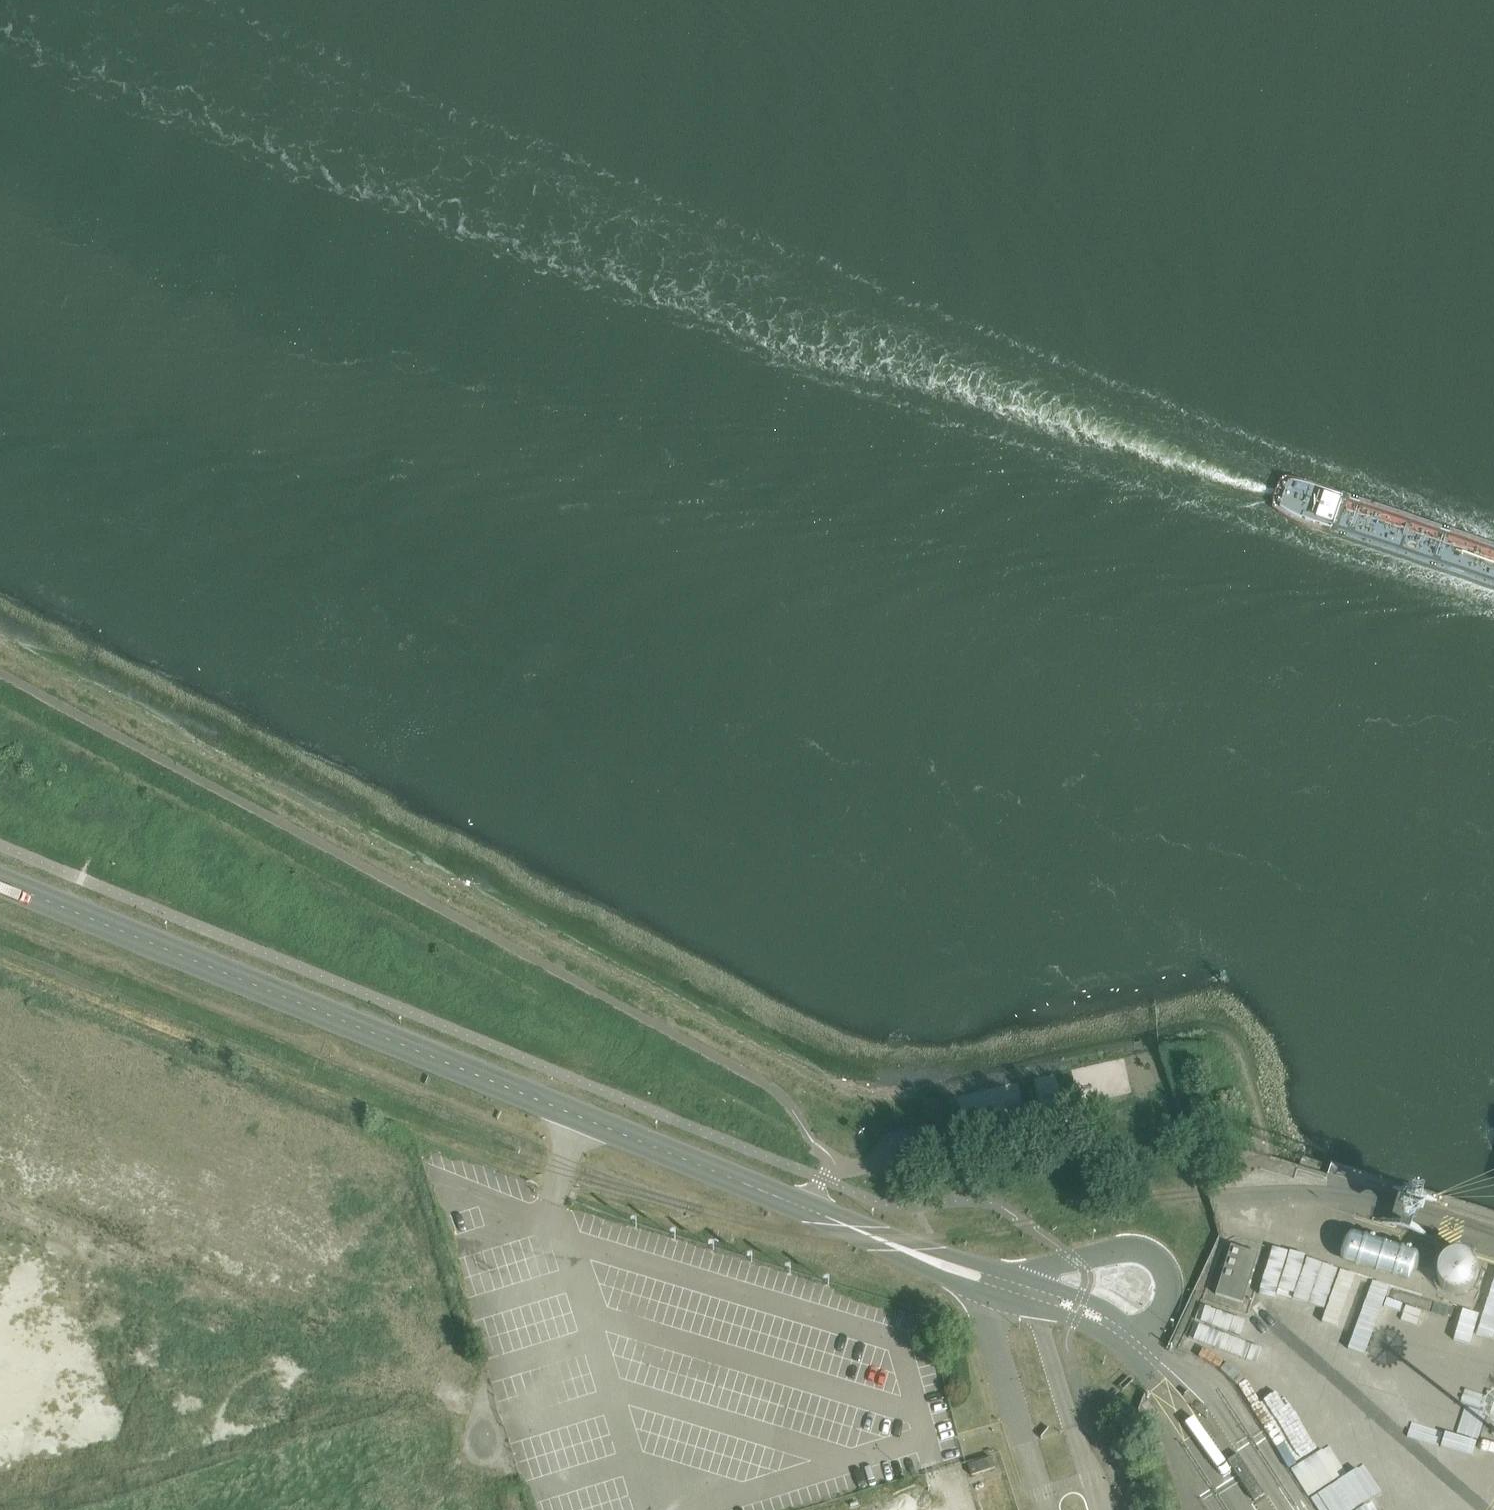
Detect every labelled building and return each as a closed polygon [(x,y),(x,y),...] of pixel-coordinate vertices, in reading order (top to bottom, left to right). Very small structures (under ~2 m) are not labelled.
[(1242,1304),(1258,1256),(1231,1247),(1215,1296),(1242,1304)] [(1263,1495),(1238,1457),(1230,1462),(1255,1500),(1263,1495)] [(992,1458),(968,1466),(971,1477),(995,1470),(992,1458)]
